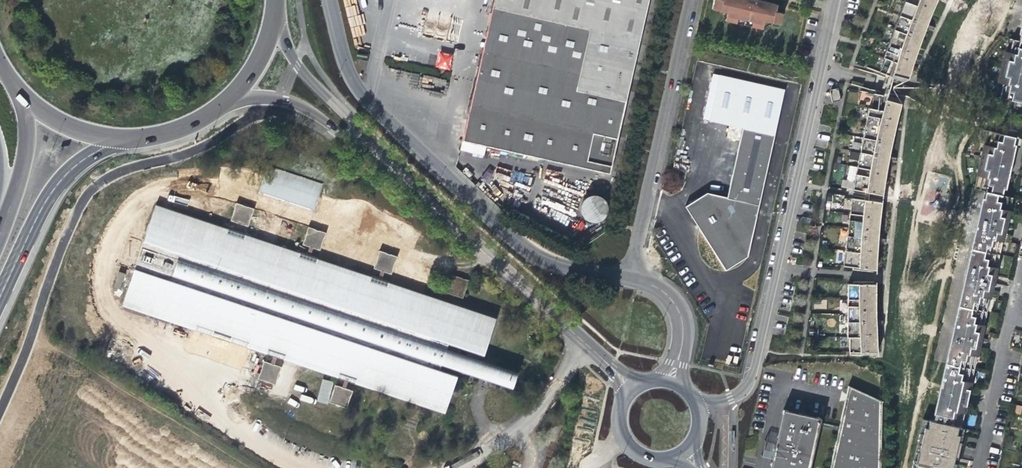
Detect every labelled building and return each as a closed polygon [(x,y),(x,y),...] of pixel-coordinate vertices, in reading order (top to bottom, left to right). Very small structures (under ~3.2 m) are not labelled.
[(646,0),(492,0),(485,31),(474,80),(469,103),(616,136),(646,0)] [(725,12),(723,20),(760,28),(762,20),(777,24),(780,13),(774,11),(775,4),(755,0),(712,0),(710,9),(725,12)] [(864,69),(884,76),(889,78),(888,79),(898,83),(899,83),(906,79),(909,70),(921,40),(929,18),(931,14),(937,0),(892,0),(864,69)] [(1012,3),(1004,39),(1007,40),(1002,63),(997,83),(994,97),(1015,101),(1021,103),(1021,98),(1021,0),(1013,0),(1012,3)] [(450,70),(453,54),(439,51),(436,67),(450,70)] [(881,197),(882,190),(883,183),(884,180),(889,153),(891,138),(893,129),(898,108),(899,105),(896,99),(891,98),(885,97),(885,99),(876,97),(857,93),(840,190),(881,197)] [(1021,103),(1015,101),(1013,108),(1020,110),(1021,107),(1021,106),(1021,103)] [(608,170),(616,136),(469,103),(461,137),(608,170)] [(706,193),(684,206),(700,232),(723,270),(745,257),(738,244),(750,236),(742,223),(755,215),(775,125),(743,117),(725,197),(713,205),(706,193)] [(1009,129),(1007,136),(1014,137),(1018,138),(1016,136),(1015,134),(1015,131),(1009,129)] [(967,382),(970,369),(972,356),(975,357),(977,348),(982,326),(979,325),(982,312),(985,299),(988,300),(990,290),(993,277),(993,276),(995,269),(992,268),(995,254),(998,241),(1001,241),(1007,212),(1005,211),(1008,197),(1001,195),(1012,146),(1014,137),(1007,136),(986,131),(978,169),(974,189),(971,188),(966,209),(953,266),(952,272),(941,321),(936,343),(933,356),(932,362),(944,365),(939,388),(932,421),(957,426),(960,414),(962,414),(969,383),(967,382)] [(1020,139),(1018,138),(1014,137),(1012,146),(1018,147),(1020,139)] [(315,209),(323,182),(267,167),(260,194),(315,209)] [(583,198),(583,202),(584,207),(586,211),(590,214),(594,216),(599,215),(603,214),(607,211),(609,208),(610,203),(610,199),(609,195),(606,191),(602,189),(598,188),(593,188),(589,190),(585,193),(583,198)] [(880,205),(849,201),(841,270),(852,271),(852,272),(858,273),(858,272),(874,273),(875,266),(877,234),(877,232),(878,222),(879,211),(880,205)] [(141,248),(136,263),(121,305),(271,355),(269,362),(262,360),(256,378),(273,384),(279,365),(272,363),(274,356),(292,362),(342,379),(339,385),(333,383),(331,387),(327,401),(344,407),(348,398),(350,389),(343,386),(345,380),(442,412),(454,377),(435,371),(437,365),(439,359),(444,360),(447,361),(449,354),(442,352),(444,347),(446,342),(481,354),(494,316),(380,278),(382,271),(390,274),(396,256),(378,250),(372,268),(379,270),(377,277),(309,255),(312,248),(319,250),(325,233),(308,227),(301,244),(309,247),(306,254),(246,234),(238,231),(239,229),(240,224),(248,226),(254,209),(235,203),(229,220),(236,223),(235,227),(234,230),(156,204),(141,248)] [(118,272),(113,287),(119,289),(124,274),(118,272)] [(461,297),(467,279),(448,273),(443,291),(461,297)] [(859,352),(870,352),(871,352),(876,352),(875,340),(874,317),(874,314),(875,299),(875,294),(875,288),(858,288),(858,286),(852,286),(852,288),(847,288),(846,317),(845,336),(848,336),(847,352),(854,352),(854,353),(859,354),(859,352)] [(437,365),(469,376),(507,389),(514,370),(444,347),(442,352),(449,354),(447,361),(444,360),(439,359),(437,365)] [(773,443),(769,457),(767,467),(807,467),(816,426),(835,431),(827,467),(878,467),(879,401),(846,386),(836,427),(817,422),(818,418),(780,409),(773,443)] [(932,421),(927,420),(925,428),(923,427),(921,433),(918,433),(916,443),(919,444),(918,449),(915,460),(912,459),(910,467),(954,467),(955,463),(951,462),(952,457),(956,457),(960,441),(956,440),(958,434),(955,433),(957,426),(932,421)] [(759,455),(769,457),(773,443),(762,441),(760,448),(759,455)]
